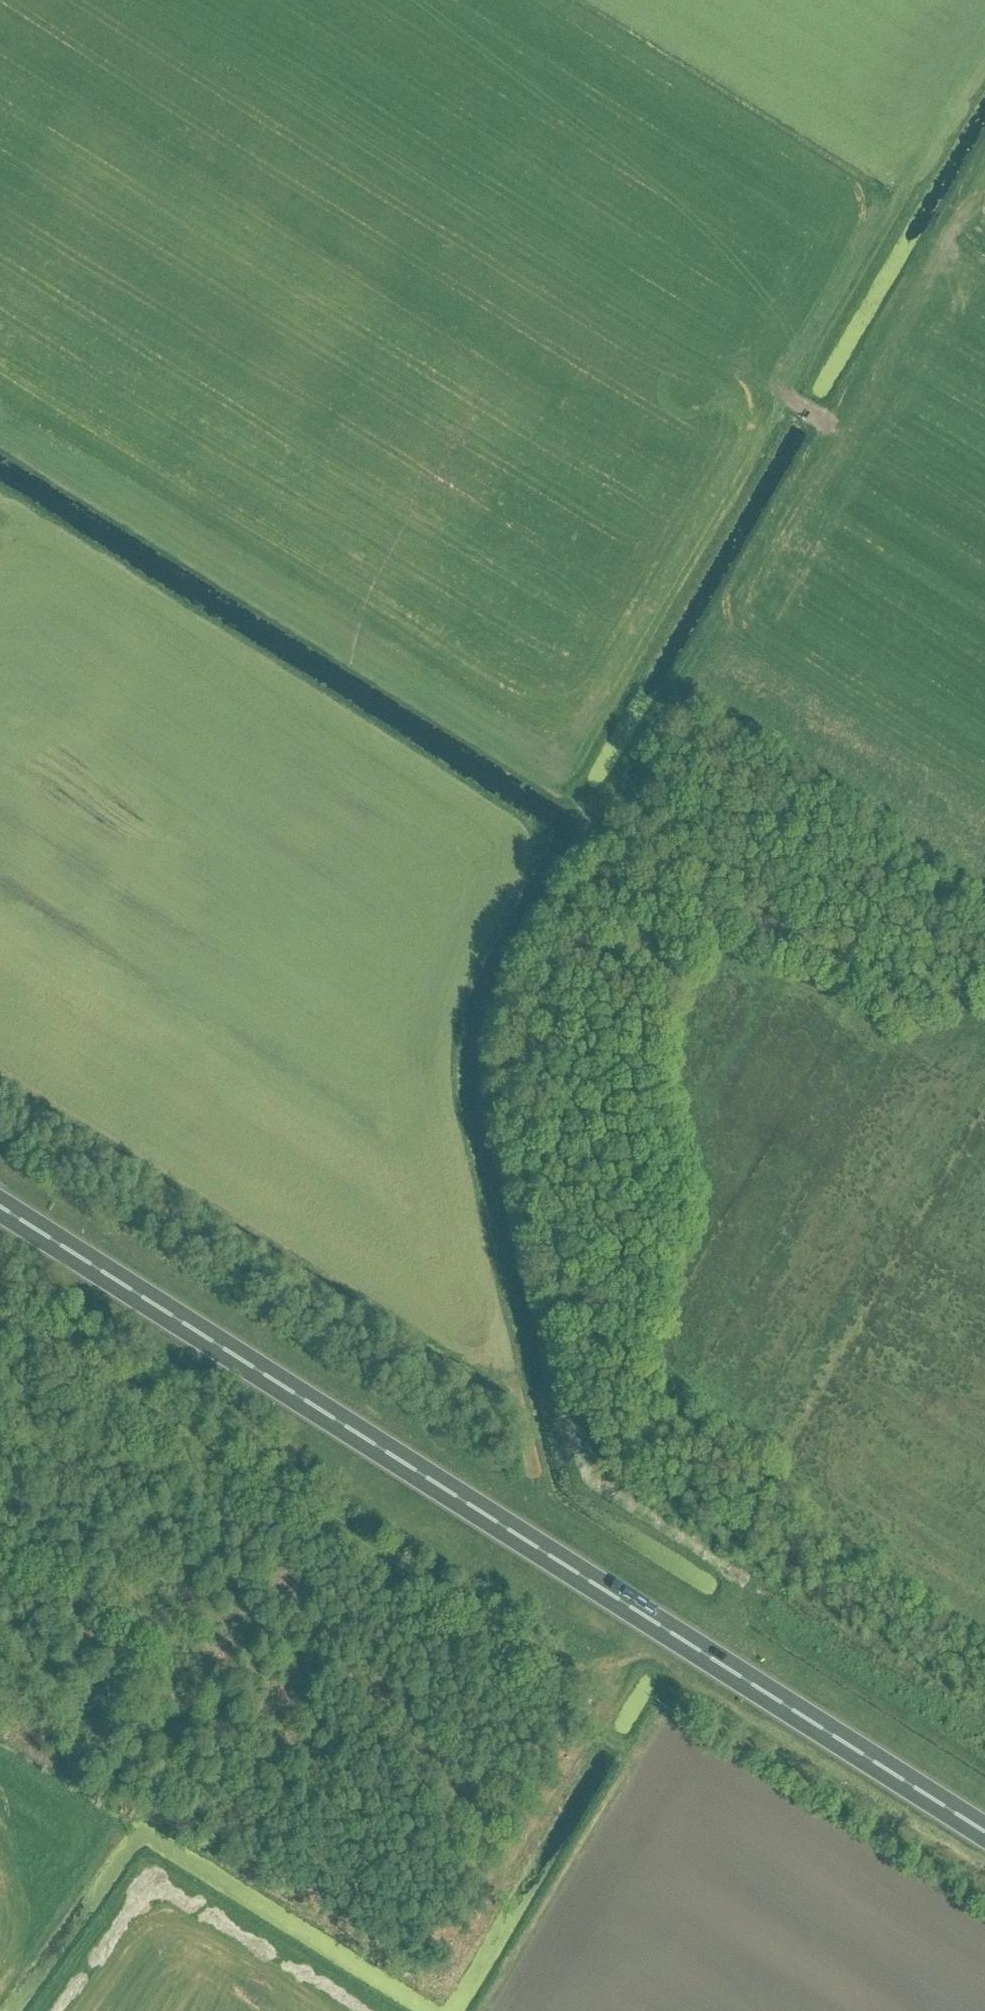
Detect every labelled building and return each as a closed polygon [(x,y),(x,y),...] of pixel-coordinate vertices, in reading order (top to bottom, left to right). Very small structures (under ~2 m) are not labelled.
[(758,425),(751,436),(762,444),(770,433),(758,425)]
